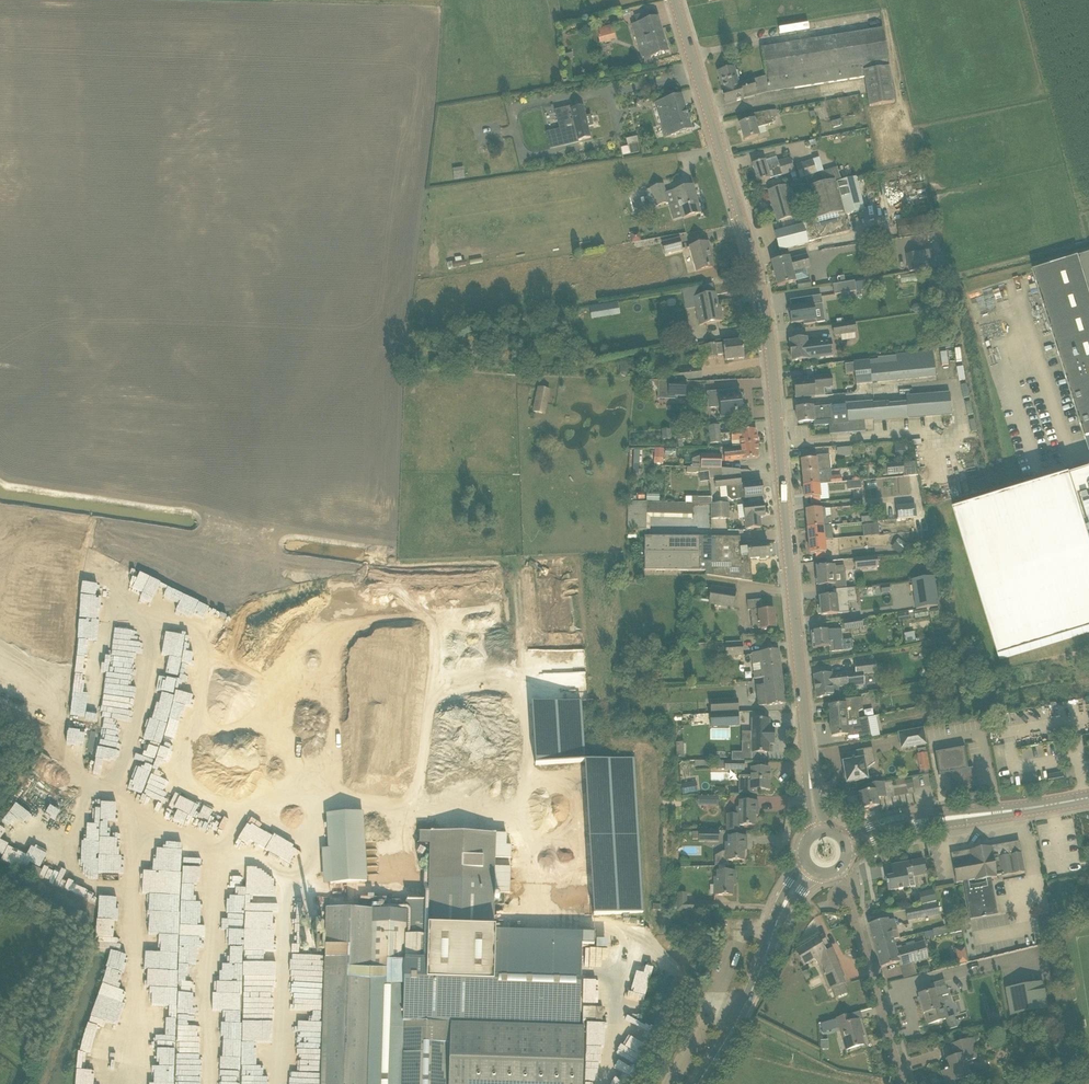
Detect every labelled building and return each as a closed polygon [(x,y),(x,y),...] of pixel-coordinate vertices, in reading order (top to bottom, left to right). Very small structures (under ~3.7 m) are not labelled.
[(643,60),(669,52),(658,17),(632,24),(643,60)] [(616,40),(612,25),(596,30),(600,44),(616,40)] [(768,85),(863,70),(889,66),(883,28),(762,48),(768,85)] [(863,70),(867,93),(869,106),(895,102),(889,66),(863,70)] [(726,104),(743,99),(767,93),(769,92),(769,89),(756,92),(753,80),(739,84),(734,67),(718,72),(723,90),(722,91),(726,104)] [(682,95),(664,100),(655,103),(661,122),(665,136),(673,134),(674,135),(692,129),(682,95)] [(586,119),(582,108),(570,112),(579,143),(592,140),(589,129),(594,128),(591,117),(586,119)] [(773,123),(771,118),(769,111),(751,114),(753,120),(740,125),(744,140),(759,136),(756,128),(773,123)] [(765,161),(752,165),(757,182),(782,175),(782,176),(791,173),(793,178),(797,177),(791,158),(778,161),(778,163),(766,166),(765,161)] [(817,173),(814,162),(813,160),(796,165),(800,179),(805,177),(808,187),(808,189),(835,182),(841,180),(837,167),(817,173)] [(453,169),(455,179),(465,178),(464,167),(453,169)] [(835,183),(843,212),(844,215),(864,210),(856,177),(835,183)] [(835,183),(835,182),(808,189),(816,219),(843,212),(835,183)] [(664,184),(651,188),(657,206),(669,202),(664,184)] [(692,186),(672,192),(675,204),(668,206),(673,221),(683,218),(700,213),(692,186)] [(795,216),(794,209),(801,203),(792,192),(789,195),(787,186),(769,191),(777,221),(795,216)] [(803,224),(808,242),(848,231),(844,215),(843,212),(816,219),(803,222),(803,224)] [(931,232),(929,215),(896,220),(899,237),(931,232)] [(803,224),(775,232),(779,251),(808,243),(808,242),(803,224)] [(663,243),(665,254),(682,250),(679,239),(663,243)] [(697,271),(713,267),(710,259),(712,258),(708,242),(690,247),(697,271)] [(938,268),(934,249),(906,254),(909,272),(938,268)] [(1034,271),(1085,438),(1088,437),(1088,254),(1034,271)] [(771,262),(778,286),(795,282),(792,271),(809,267),(806,256),(789,260),(789,258),(771,262)] [(798,289),(811,287),(810,280),(797,282),(798,289)] [(854,285),(833,288),(834,298),(856,294),(854,285)] [(700,325),(723,321),(720,307),(718,308),(715,294),(694,298),(700,325)] [(814,308),(822,307),(821,298),(790,303),(791,311),(789,311),(791,327),(803,325),(804,328),(817,326),(814,308)] [(610,303),(593,306),(592,306),(594,317),(612,314),(610,303)] [(857,332),(855,322),(833,325),(834,336),(857,332)] [(789,341),(792,361),(809,359),(833,356),(831,340),(807,343),(807,339),(789,341)] [(724,355),(725,360),(744,358),(742,341),(706,345),(707,358),(717,357),(717,355),(724,355)] [(871,383),(869,361),(854,362),(856,384),(871,383)] [(674,381),(698,379),(702,378),(701,367),(673,370),(673,371),(674,379),(674,381)] [(794,382),(795,398),(795,399),(825,396),(824,388),(832,387),(831,376),(805,378),(805,381),(794,382)] [(658,381),(658,389),(669,389),(668,395),(668,396),(686,397),(686,382),(658,381)] [(721,417),(736,416),(736,414),(743,413),(743,412),(744,410),(744,405),(742,404),(741,396),(738,396),(737,390),(707,393),(709,408),(720,407),(721,417)] [(847,403),(845,403),(847,423),(864,421),(865,425),(874,425),(874,422),(951,415),(950,392),(906,396),(906,404),(889,405),(889,402),(873,403),(873,402),(847,404),(847,403)] [(537,394),(534,411),(542,413),(546,396),(537,394)] [(796,409),(798,423),(813,422),(813,421),(824,421),(825,425),(829,425),(830,434),(865,431),(865,425),(864,421),(847,423),(845,403),(841,403),(841,404),(830,405),(830,406),(812,408),(796,409)] [(678,440),(688,439),(687,425),(677,426),(678,440)] [(719,425),(708,426),(710,443),(721,442),(719,425)] [(758,444),(756,430),(731,433),(732,442),(740,441),(741,446),(758,444)] [(724,452),(725,461),(742,459),(742,460),(759,458),(758,444),(741,446),(741,451),(724,452)] [(906,458),(906,454),(905,444),(895,445),(896,459),(906,458)] [(851,455),(850,446),(837,447),(837,455),(851,455)] [(654,447),(654,457),(663,457),(664,448),(654,447)] [(801,460),(803,473),(831,470),(829,455),(816,456),(816,454),(806,455),(807,459),(801,460)] [(701,455),(701,468),(709,468),(721,469),(722,456),(701,455)] [(888,475),(904,474),(903,463),(882,465),(883,476),(888,475)] [(699,472),(700,482),(710,481),(709,471),(709,468),(701,468),(687,468),(687,472),(699,472)] [(803,473),(804,486),(818,484),(819,485),(830,484),(830,478),(832,477),(831,470),(803,473)] [(955,512),(1000,659),(1088,632),(1088,471),(955,512)] [(763,496),(762,482),(741,485),(740,477),(715,480),(716,488),(727,486),(728,498),(732,501),(745,499),(763,496)] [(862,488),(861,481),(848,482),(848,490),(862,488)] [(818,484),(804,486),(805,499),(810,498),(811,503),(820,502),(819,485),(818,484)] [(746,529),(760,528),(759,517),(765,516),(764,503),(743,505),(745,518),(746,529)] [(712,519),(729,519),(729,504),(712,504),(712,519)] [(896,506),(897,519),(915,517),(913,504),(896,506)] [(806,510),(808,528),(823,527),(832,526),(831,518),(826,518),(825,509),(806,510)] [(874,521),(873,513),(861,514),(862,522),(874,521)] [(879,523),(865,525),(863,525),(864,537),(880,535),(879,523)] [(832,526),(823,527),(808,528),(809,541),(824,540),(823,530),(829,529),(829,532),(835,531),(834,525),(832,526)] [(699,562),(700,537),(645,536),(645,571),(706,571),(705,575),(752,582),(750,558),(742,559),(741,545),(740,537),(712,537),(712,562),(699,562)] [(900,553),(906,544),(897,538),(891,547),(900,553)] [(809,541),(810,554),(816,554),(816,559),(826,558),(824,540),(809,541)] [(748,545),(741,545),(742,559),(750,558),(760,558),(760,560),(766,559),(766,557),(769,557),(768,543),(748,544),(748,545)] [(877,559),(856,560),(856,571),(878,569),(877,559)] [(818,584),(819,586),(827,585),(827,590),(833,590),(846,589),(844,560),(830,561),(831,567),(817,569),(818,577),(816,577),(816,584),(818,584)] [(912,580),(916,609),(938,606),(933,577),(912,580)] [(889,585),(881,586),(882,593),(890,592),(889,585)] [(711,586),(708,604),(734,608),(737,590),(711,586)] [(847,603),(855,602),(854,588),(846,589),(833,590),(834,597),(820,598),(820,606),(818,607),(819,614),(821,614),(821,615),(838,614),(848,613),(847,603)] [(176,601),(194,609),(197,602),(179,594),(176,601)] [(78,599),(71,714),(82,715),(85,656),(80,656),(81,639),(90,639),(92,600),(78,599)] [(775,628),(773,610),(762,611),(761,600),(747,601),(748,610),(750,610),(751,622),(761,624),(761,629),(775,628)] [(862,618),(843,621),(844,631),(863,628),(862,618)] [(829,652),(844,651),(854,650),(853,639),(843,640),(841,629),(829,630),(811,632),(813,649),(829,647),(829,652)] [(742,641),(725,643),(726,657),(743,656),(742,641)] [(752,654),(755,677),(782,674),(779,650),(752,654)] [(876,672),(875,661),(854,663),(856,675),(876,672)] [(648,666),(648,679),(661,679),(661,674),(666,674),(665,665),(648,666)] [(854,676),(853,672),(847,673),(831,674),(814,676),(816,698),(834,696),(833,688),(845,686),(845,687),(860,686),(859,677),(855,677),(854,676)] [(786,703),(782,674),(755,677),(755,679),(764,678),(764,685),(756,686),(758,706),(767,705),(767,706),(786,703)] [(829,707),(831,722),(859,719),(859,712),(863,710),(862,698),(843,700),(844,705),(829,707)] [(528,764),(579,762),(585,915),(642,912),(635,758),(585,760),(582,699),(525,702),(528,764)] [(739,700),(728,700),(711,701),(711,713),(740,712),(739,700)] [(938,720),(946,719),(945,709),(937,710),(938,720)] [(740,721),(740,712),(725,713),(713,714),(713,723),(714,729),(731,728),(731,721),(740,721)] [(846,735),(847,741),(861,740),(871,738),(868,717),(859,719),(831,722),(832,737),(846,735)] [(770,729),(770,720),(752,720),(752,741),(750,741),(750,750),(752,750),(752,752),(769,753),(769,744),(774,744),(774,729),(770,729)] [(923,729),(899,733),(901,749),(926,744),(923,729)] [(976,786),(975,779),(973,768),(968,769),(964,747),(935,753),(939,774),(949,773),(952,790),(976,786)] [(843,763),(844,766),(845,766),(845,770),(844,770),(845,773),(843,775),(844,779),(846,781),(847,783),(867,780),(866,769),(875,762),(872,748),(856,751),(857,760),(843,763)] [(921,772),(930,770),(927,753),(918,754),(921,772)] [(725,761),(725,770),(744,770),(744,761),(725,761)] [(769,790),(769,769),(752,769),(752,781),(739,781),(739,793),(758,793),(758,790),(769,790)] [(210,787),(213,781),(204,776),(197,787),(207,792),(210,787)] [(883,782),(866,785),(867,792),(859,794),(862,810),(879,806),(878,799),(886,797),(883,782)] [(739,825),(755,825),(755,811),(758,811),(758,802),(740,802),(740,808),(737,808),(737,815),(726,815),(726,831),(739,831),(739,825)] [(362,812),(327,814),(330,884),(366,882),(365,880),(366,880),(362,814),(362,812)] [(261,838),(267,827),(248,817),(237,838),(272,856),(277,846),(261,838)] [(95,847),(95,872),(111,873),(111,867),(124,868),(125,830),(96,829),(96,835),(86,835),(85,847),(95,847)] [(699,830),(698,832),(698,842),(714,842),(714,830),(699,830)] [(584,1027),(579,1027),(582,943),(493,940),(496,834),(431,832),(429,901),(407,901),(406,910),(327,908),(321,1083),(582,1083),(584,1027)] [(715,866),(718,866),(726,866),(727,866),(727,860),(744,860),(744,846),(747,846),(747,837),(729,837),(728,843),(726,843),(725,852),(722,852),(715,856),(715,866)] [(1002,877),(1025,872),(1021,854),(999,858),(998,852),(992,853),(991,847),(957,853),(958,860),(953,862),(957,883),(964,882),(971,919),(998,914),(991,878),(997,877),(997,876),(1002,875),(1002,877)] [(907,875),(913,873),(914,877),(927,874),(924,859),(891,865),(893,876),(885,877),(888,891),(909,887),(907,875)] [(714,895),(724,895),(733,895),(733,881),(736,881),(736,872),(726,872),(726,866),(718,866),(718,872),(717,872),(717,878),(715,878),(714,895)] [(177,925),(177,906),(200,907),(201,886),(179,886),(179,900),(164,899),(163,919),(173,919),(173,925),(177,925)] [(687,893),(678,893),(677,893),(677,903),(677,910),(687,910),(687,893)] [(97,896),(97,936),(113,936),(113,931),(119,931),(119,920),(110,920),(110,897),(97,896)] [(406,901),(387,900),(387,909),(406,909),(406,901)] [(938,903),(927,905),(905,909),(908,921),(941,915),(938,903)] [(951,918),(944,920),(946,927),(947,934),(954,932),(951,918)] [(894,939),(894,940),(900,938),(895,919),(888,921),(888,920),(869,925),(874,944),(894,939)] [(847,993),(844,984),(845,984),(832,948),(826,951),(823,947),(828,944),(823,936),(818,938),(795,951),(804,966),(814,959),(819,965),(829,990),(832,989),(835,997),(847,993)] [(929,958),(926,947),(924,942),(896,949),(894,940),(894,939),(874,944),(881,968),(899,962),(900,967),(915,962),(929,958)] [(620,963),(621,948),(608,948),(608,960),(602,960),(603,951),(604,951),(604,940),(590,940),(590,946),(595,946),(595,963),(620,963)] [(159,987),(160,1033),(188,1032),(187,1015),(194,1015),(193,981),(188,981),(187,964),(183,964),(182,942),(170,943),(171,953),(154,953),(155,969),(166,968),(167,987),(159,987)] [(957,946),(956,962),(966,963),(967,947),(957,946)] [(1019,969),(1021,976),(1042,971),(1037,950),(1016,955),(1017,962),(1021,961),(1022,968),(1019,969)] [(933,991),(919,995),(924,1013),(925,1013),(928,1024),(949,1018),(943,996),(948,995),(944,980),(931,984),(933,991)] [(1010,1013),(1047,1006),(1042,980),(1006,987),(1010,1013)] [(228,983),(230,1023),(219,1023),(220,1041),(231,1040),(233,1059),(247,1059),(246,1042),(257,1041),(256,1019),(241,1020),(239,982),(228,983)] [(258,1013),(259,1003),(253,1002),(254,987),(243,987),(242,1012),(258,1013)] [(581,987),(581,1002),(600,1002),(600,987),(581,987)] [(97,1020),(103,1006),(95,1003),(89,1017),(97,1020)] [(853,1048),(864,1045),(860,1031),(862,1031),(859,1020),(853,1022),(851,1014),(836,1019),(845,1051),(853,1048)] [(606,1039),(606,1021),(585,1021),(585,1038),(606,1039)] [(823,1033),(830,1031),(828,1022),(820,1024),(823,1033)] [(951,1045),(955,1057),(947,1059),(950,1069),(941,1072),(945,1083),(967,1083),(965,1079),(971,1078),(966,1062),(977,1059),(971,1039),(951,1045)] [(88,1070),(89,1052),(77,1051),(75,1069),(88,1070)]
